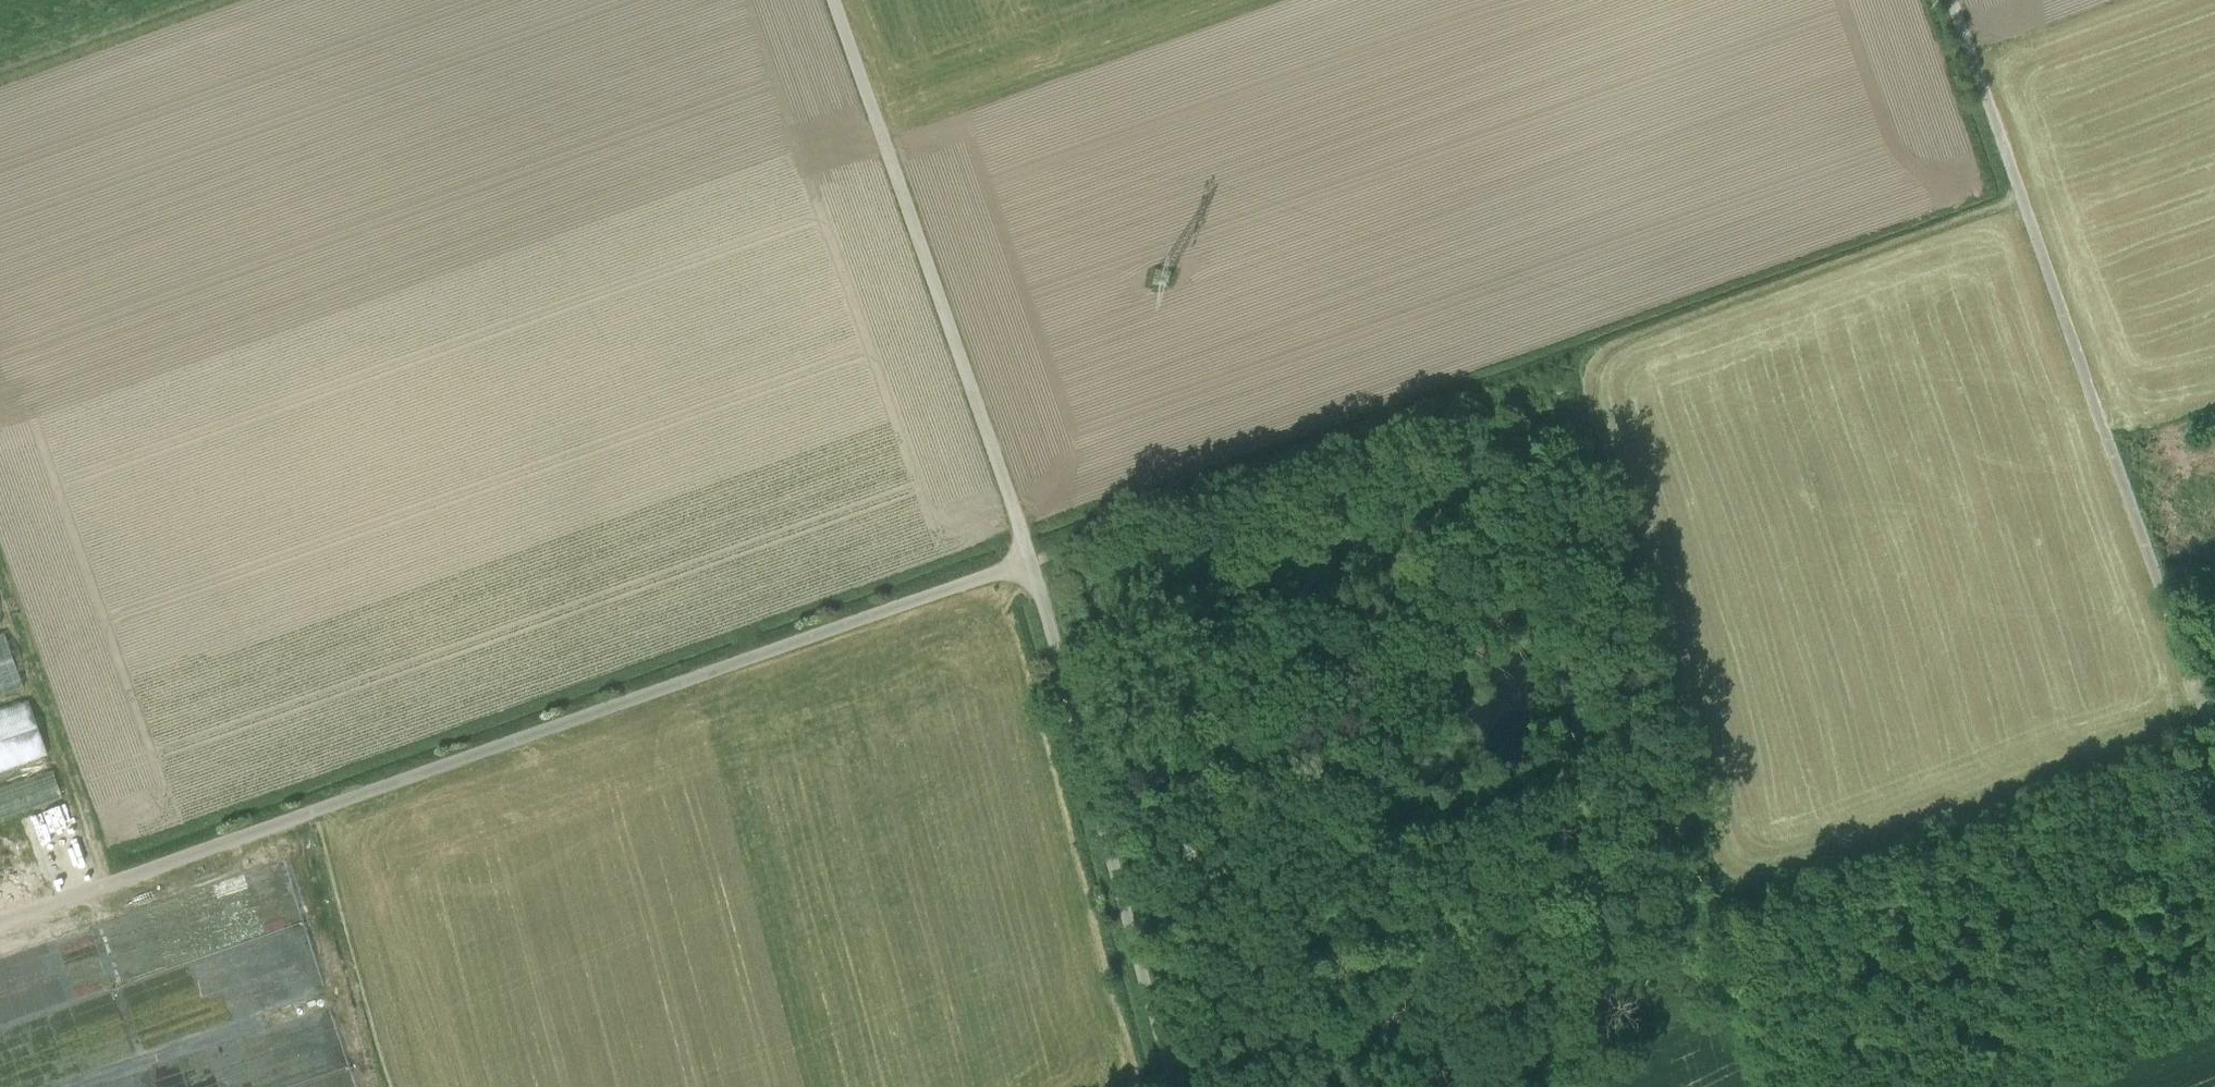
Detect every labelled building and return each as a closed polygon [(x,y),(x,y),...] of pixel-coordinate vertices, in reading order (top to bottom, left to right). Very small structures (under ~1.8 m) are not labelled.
[(24,688),(4,632),(0,633),(0,696),(24,688)] [(49,757),(30,703),(0,713),(0,775),(49,757)]
